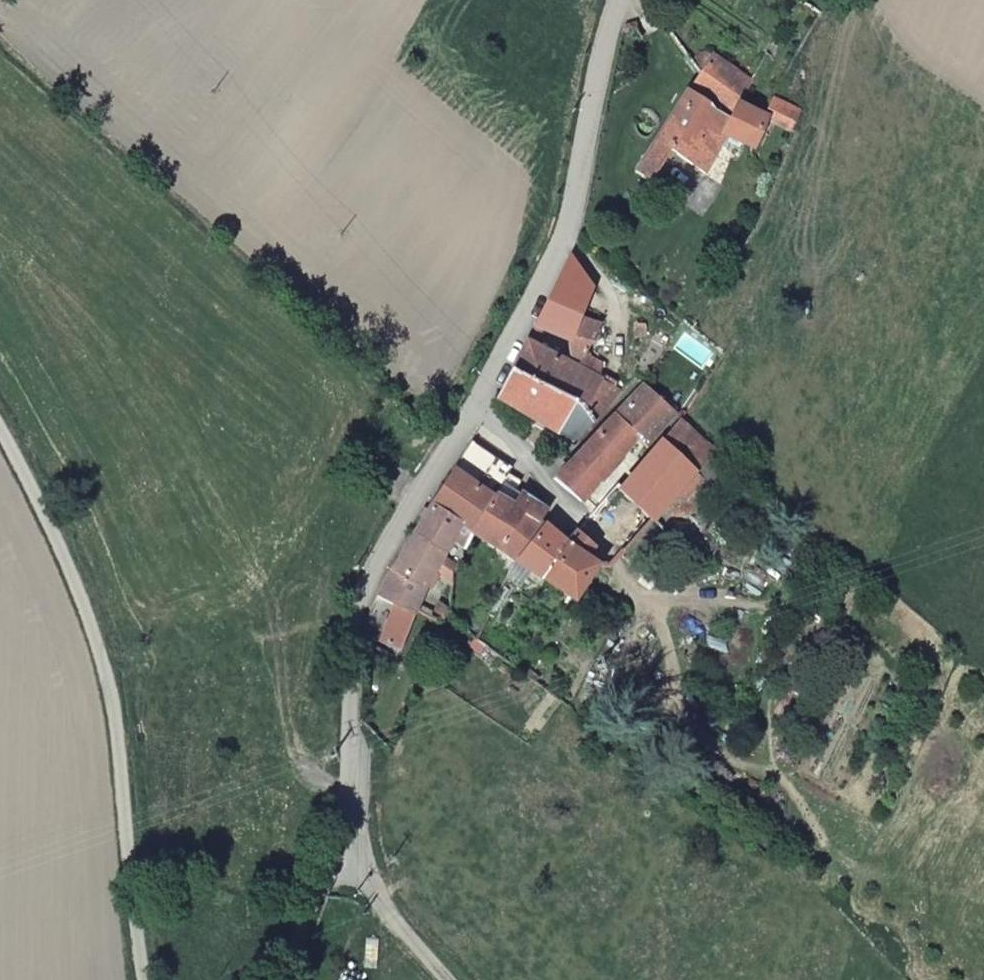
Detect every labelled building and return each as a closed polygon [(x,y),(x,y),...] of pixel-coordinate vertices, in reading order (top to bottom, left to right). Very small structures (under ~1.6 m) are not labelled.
[(766,120),(788,132),(798,114),(769,99),(759,115),(739,105),(753,83),(711,54),(698,74),(632,175),(648,185),(669,154),(703,175),(724,142),(750,153),(766,120)] [(576,372),(598,382),(602,367),(583,355),(601,327),(581,316),(592,292),(568,261),(563,269),(550,293),(534,331),(566,344),(564,363),(577,369),(576,372)] [(592,422),(621,394),(598,382),(576,372),(577,369),(564,363),(526,345),(510,374),(576,406),(592,422)] [(570,444),(592,422),(576,406),(510,374),(490,408),(511,426),(517,417),(570,444)] [(645,449),(673,419),(641,388),(553,481),(581,507),(603,480),(636,442),(645,449)] [(650,451),(617,492),(649,522),(671,498),(694,474),(705,484),(708,487),(725,469),(673,426),(650,451)] [(464,447),(454,470),(496,496),(508,476),(511,471),(468,442),(464,447)] [(454,470),(411,538),(456,566),(469,538),(470,538),(496,496),(454,470)] [(682,508),(691,499),(705,484),(694,474),(671,498),(682,508)] [(470,538),(469,538),(512,566),(543,528),(538,525),(545,512),(521,493),(512,505),(505,502),(514,488),(517,483),(508,476),(496,496),(470,538)] [(612,488),(590,515),(617,539),(611,545),(623,554),(637,538),(648,548),(660,533),(649,522),(617,492),(612,488)] [(543,528),(512,566),(540,583),(565,546),(543,528)] [(540,583),(571,603),(597,569),(589,562),(595,548),(574,533),(565,546),(540,583)] [(364,638),(375,644),(399,657),(423,592),(437,568),(452,577),(452,574),(456,566),(411,538),(376,593),(364,638)] [(475,643),(468,636),(461,645),(487,665),(494,656),(475,643)]
